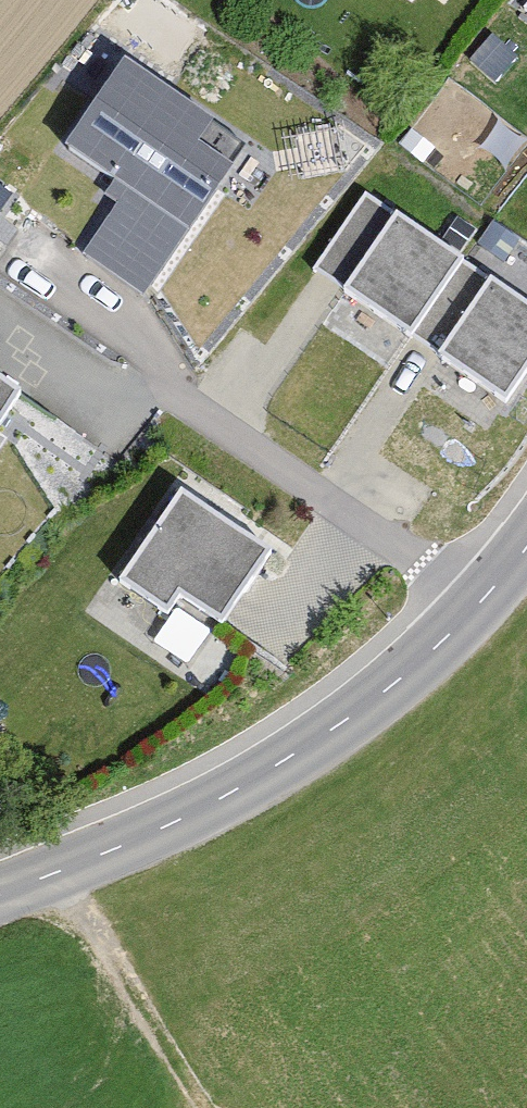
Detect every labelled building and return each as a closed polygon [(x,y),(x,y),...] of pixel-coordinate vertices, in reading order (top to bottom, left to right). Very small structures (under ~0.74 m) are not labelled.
[(211,127),(120,67),(60,159),(121,199),(79,264),(146,308),(230,181),(192,156),(211,127)] [(368,202),(321,271),(354,293),(347,305),(507,412),(526,383),(526,310),(368,202)] [(0,390),(0,432),(19,402),(0,390)] [(270,563),(179,497),(116,583),(165,619),(181,596),(223,627),(270,563)]
